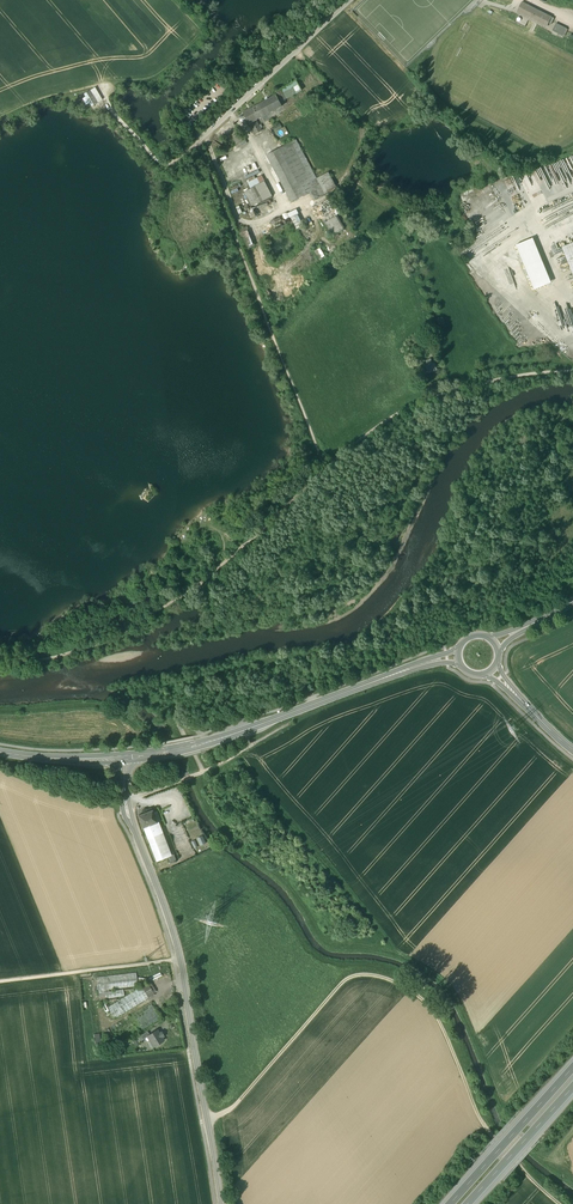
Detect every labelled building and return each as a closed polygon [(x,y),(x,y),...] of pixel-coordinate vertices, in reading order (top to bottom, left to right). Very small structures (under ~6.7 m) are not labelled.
[(552,16),(525,2),(520,12),(547,26),(552,16)] [(567,28),(557,23),(554,29),(564,34),(567,28)] [(296,80),(274,92),(276,96),(280,103),(302,91),(296,80)] [(276,96),(250,110),(256,120),(282,106),(280,103),(276,96)] [(256,120),(250,110),(244,113),(250,124),(256,120)] [(256,120),(250,124),(256,134),(262,131),(256,120)] [(239,134),(233,138),(237,144),(243,140),(239,134)] [(313,183),(296,152),(297,152),(294,146),(291,142),(267,155),(292,203),(310,192),(313,191),(311,185),(313,183)] [(316,179),(298,144),(294,146),(297,152),(296,152),(313,183),(311,185),(313,191),(314,191),(320,187),(316,179)] [(329,172),(316,179),(320,187),(321,186),(324,193),(335,187),(336,186),(329,172)] [(261,176),(248,183),(251,189),(264,182),(261,176)] [(251,189),(244,192),(252,207),(258,204),(259,206),(273,199),(264,182),(251,189)] [(324,193),(321,186),(320,187),(314,191),(310,192),(314,200),(325,194),(324,193)] [(296,209),(286,214),(291,222),(288,224),(292,232),(303,226),(297,214),(298,214),(296,209)] [(337,215),(324,223),(334,235),(344,229),(343,229),(345,228),(337,215)] [(247,227),(239,230),(246,249),(254,246),(247,227)] [(551,283),(533,238),(516,245),(534,290),(551,283)] [(562,246),(572,272),(572,242),(562,246)] [(321,247),(314,252),(320,262),(327,258),(321,247)] [(141,497),(148,503),(158,490),(151,484),(141,497)] [(152,810),(138,816),(143,828),(146,833),(157,829),(155,823),(157,823),(152,810)] [(157,829),(146,833),(156,861),(168,857),(157,829)] [(206,843),(202,836),(197,839),(200,845),(206,843)] [(138,986),(136,972),(97,977),(98,991),(138,986)] [(148,983),(108,1007),(115,1019),(155,995),(148,983)] [(123,989),(98,993),(99,1000),(124,996),(123,989)] [(151,1004),(133,1014),(142,1030),(161,1020),(151,1004)] [(116,1047),(119,1046),(109,1029),(103,1033),(108,1041),(111,1039),(116,1047)] [(158,1030),(150,1035),(147,1037),(154,1047),(164,1041),(162,1037),(165,1036),(162,1031),(159,1033),(158,1030)] [(147,1031),(138,1037),(141,1041),(147,1037),(150,1035),(147,1031)] [(141,1041),(138,1037),(132,1041),(136,1048),(141,1045),(139,1042),(141,1041)]
